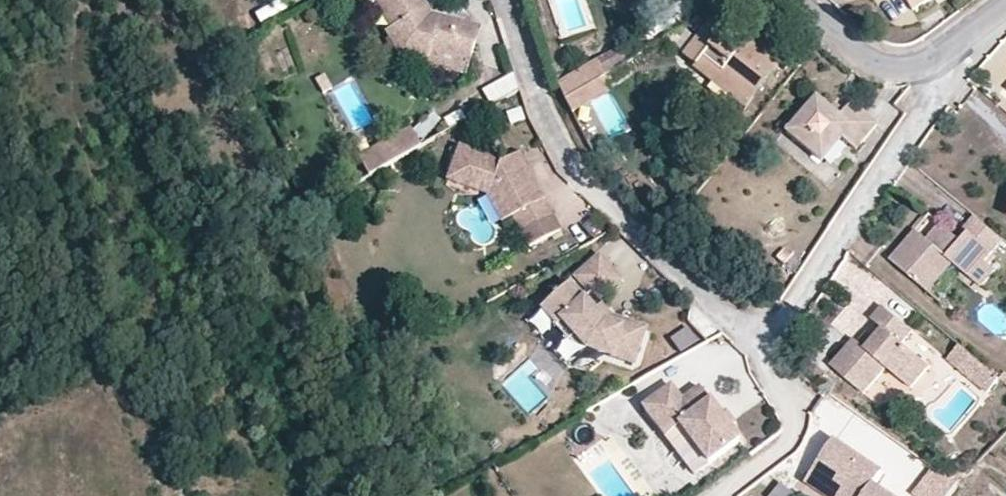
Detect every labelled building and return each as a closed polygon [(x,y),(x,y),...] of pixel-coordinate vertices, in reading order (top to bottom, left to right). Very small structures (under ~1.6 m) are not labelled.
[(386,24),(381,26),(393,51),(429,59),(430,49),(468,59),(477,23),(431,13),(423,0),(373,0),(386,24)] [(682,55),(712,79),(720,68),(739,82),(732,93),(745,102),(786,49),(755,26),(738,45),(721,33),(724,26),(710,18),(682,55)] [(615,48),(597,58),(606,73),(623,63),(615,48)] [(562,93),(599,70),(591,57),(556,77),(562,93)] [(720,68),(712,79),(732,93),(739,82),(720,68)] [(605,81),(599,70),(562,93),(566,106),(587,92),(605,81)] [(513,74),(482,87),(489,104),(520,90),(513,74)] [(818,92),(786,129),(822,159),(841,137),(853,147),(877,120),(853,99),(842,112),(818,92)] [(382,135),(394,156),(422,140),(407,119),(382,135)] [(822,159),(786,129),(774,142),(810,173),(822,159)] [(394,156),(382,135),(356,151),(369,170),(394,156)] [(442,176),(484,193),(484,192),(489,179),(509,213),(526,244),(556,226),(518,159),(512,161),(508,153),(495,160),(454,144),(442,176)] [(513,150),(508,153),(512,161),(518,159),(513,150)] [(499,219),(509,213),(489,179),(484,192),(484,193),(499,219)] [(1005,250),(976,226),(968,233),(976,240),(966,251),(959,244),(941,232),(929,247),(917,238),(892,266),(929,298),(954,270),(983,292),(997,276),(989,268),(1005,250)] [(976,240),(968,233),(959,244),(966,251),(976,240)] [(595,295),(616,275),(596,253),(573,273),(587,288),(579,295),(566,280),(539,303),(556,321),(560,318),(572,331),(567,335),(580,348),(585,343),(623,362),(639,330),(607,315),(601,320),(590,308),(596,303),(600,300),(596,296),(595,295)] [(601,320),(607,315),(596,303),(590,308),(601,320)] [(539,338),(553,332),(544,312),(530,319),(539,338)] [(905,396),(925,372),(898,349),(910,335),(882,313),(869,329),(881,339),(876,345),(864,360),(855,352),(851,349),(831,373),(863,400),(882,377),(905,396)] [(688,326),(669,338),(679,352),(697,341),(688,326)] [(999,384),(958,351),(946,365),(987,399),(999,384)] [(720,411),(698,384),(680,398),(668,383),(641,405),(654,421),(668,410),(679,423),(709,460),(740,435),(729,422),(720,411)] [(725,407),(720,411),(729,422),(734,418),(725,407)] [(679,423),(668,410),(654,421),(665,435),(679,423)] [(866,495),(879,474),(830,444),(804,487),(820,495),(866,495)] [(933,469),(914,493),(918,495),(946,495),(954,486),(933,469)]
